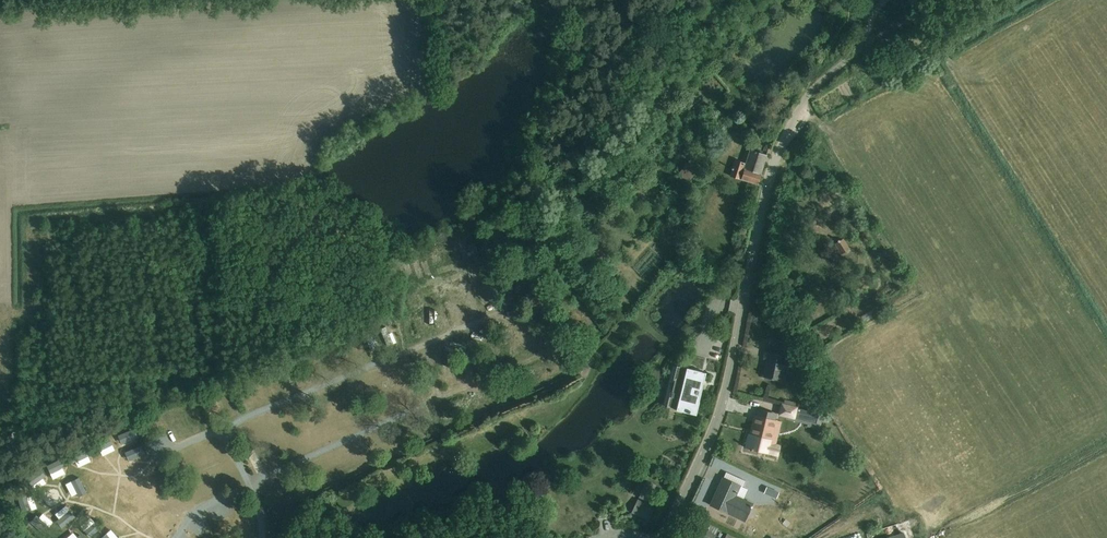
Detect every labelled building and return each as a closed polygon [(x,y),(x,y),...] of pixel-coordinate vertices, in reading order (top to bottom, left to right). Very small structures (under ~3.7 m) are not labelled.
[(701,122),(687,136),(692,141),(706,127),(701,122)] [(734,160),(729,176),(757,185),(767,155),(749,150),(745,163),(734,160)] [(689,160),(678,174),(688,182),(699,168),(689,160)] [(693,217),(685,221),(689,230),(697,226),(693,217)] [(843,238),(834,244),(841,255),(850,249),(843,238)] [(424,244),(429,260),(435,258),(431,242),(424,244)] [(460,283),(477,278),(476,271),(458,275),(460,283)] [(483,285),(473,289),(478,304),(489,301),(483,285)] [(528,286),(516,295),(524,307),(536,299),(528,286)] [(415,288),(399,294),(403,306),(420,300),(415,288)] [(464,295),(458,297),(463,312),(469,311),(464,295)] [(873,311),(861,317),(864,322),(876,316),(873,311)] [(386,327),(380,330),(387,346),(393,344),(391,339),(393,338),(391,334),(389,335),(386,327)] [(529,332),(520,336),(524,345),(532,341),(529,332)] [(371,333),(364,336),(371,351),(377,349),(375,344),(378,343),(376,339),(374,340),(371,333)] [(434,342),(428,345),(436,363),(442,360),(434,342)] [(765,351),(763,358),(767,359),(763,377),(782,381),(786,363),(788,363),(790,354),(775,351),(774,353),(765,351)] [(676,366),(666,407),(695,415),(704,380),(705,373),(676,366)] [(328,387),(331,404),(337,403),(334,387),(328,387)] [(323,391),(318,393),(323,409),(329,407),(323,391)] [(810,395),(800,397),(802,407),(812,405),(810,395)] [(441,409),(437,411),(440,419),(450,415),(444,399),(438,401),(441,409)] [(785,400),(784,404),(796,408),(797,403),(785,400)] [(782,404),(779,414),(798,419),(800,409),(796,408),(784,404),(782,404)] [(171,409),(164,412),(172,427),(178,424),(171,409)] [(757,409),(756,416),(775,420),(777,414),(757,409)] [(327,416),(321,418),(327,433),(333,430),(327,416)] [(749,434),(746,448),(778,456),(781,445),(776,444),(782,422),(775,420),(756,416),(751,435),(749,434)] [(127,427),(113,437),(119,445),(132,434),(127,427)] [(104,454),(111,446),(106,442),(99,450),(104,454)] [(137,442),(120,447),(123,457),(140,452),(137,442)] [(195,446),(187,450),(195,466),(203,461),(195,446)] [(350,446),(343,449),(349,461),(356,458),(350,446)] [(79,465),(85,458),(79,453),(73,460),(79,465)] [(328,471),(339,467),(335,454),(324,457),(328,471)] [(58,464),(44,470),(48,479),(62,472),(58,464)] [(223,466),(217,467),(220,477),(226,476),(223,466)] [(726,471),(723,478),(741,486),(744,480),(726,471)] [(75,474),(60,479),(66,495),(80,490),(75,474)] [(723,478),(710,505),(745,521),(753,503),(737,496),(741,486),(723,478)] [(646,481),(638,497),(648,502),(657,486),(646,481)] [(637,499),(631,512),(649,520),(655,507),(637,499)] [(60,502),(49,510),(57,520),(68,511),(60,502)] [(37,509),(26,519),(36,530),(47,520),(37,509)] [(702,535),(708,537),(714,537),(719,528),(708,523),(702,535)] [(96,537),(115,537),(116,537),(105,526),(95,536),(96,537)] [(72,534),(68,529),(57,537),(67,537),(72,534)]
